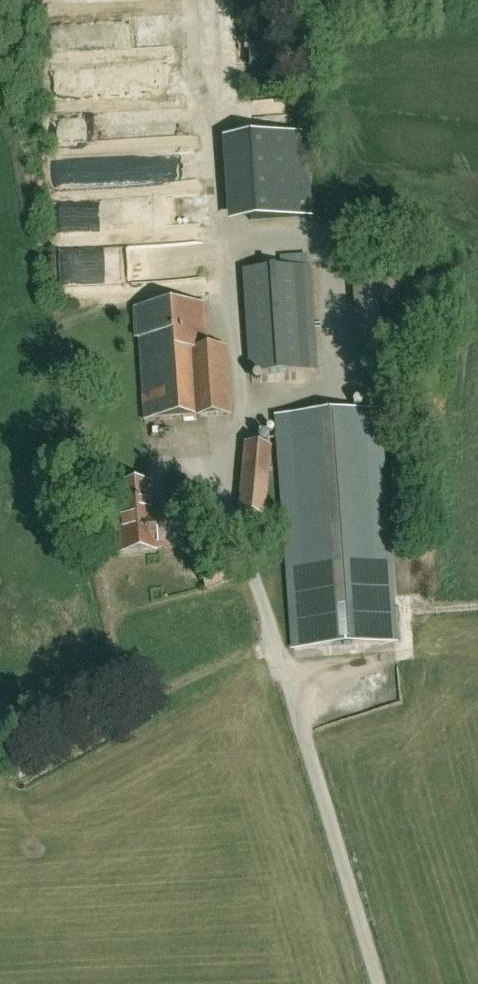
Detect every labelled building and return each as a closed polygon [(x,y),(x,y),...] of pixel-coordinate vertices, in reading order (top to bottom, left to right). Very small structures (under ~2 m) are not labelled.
[(68,43),(68,17),(50,16),(50,43),(68,43)] [(88,67),(92,91),(141,82),(136,58),(88,67)] [(143,111),(58,111),(58,129),(143,129),(143,111)] [(254,210),(268,209),(266,170),(252,171),(254,210)] [(253,190),(237,189),(237,209),(253,209),(253,190)] [(157,244),(132,246),(133,271),(158,270),(157,244)] [(69,268),(89,267),(88,248),(68,250),(69,268)] [(284,251),(285,261),(307,260),(306,249),(284,251)] [(251,376),(314,371),(308,268),(300,269),(280,270),(244,273),(251,376)] [(351,273),(358,371),(419,367),(412,269),(351,273)] [(138,303),(201,297),(199,283),(207,282),(206,274),(189,276),(191,294),(179,295),(178,286),(137,290),(138,303)] [(144,422),(230,416),(227,350),(203,352),(200,306),(134,311),(136,340),(138,340),(144,422)] [(290,579),(292,613),(294,651),(300,650),(396,644),(393,606),(378,411),(277,418),(290,579)] [(265,518),(272,449),(245,446),(238,514),(265,518)] [(151,485),(118,488),(123,554),(156,551),(156,548),(182,546),(180,514),(153,517),(151,485)]
